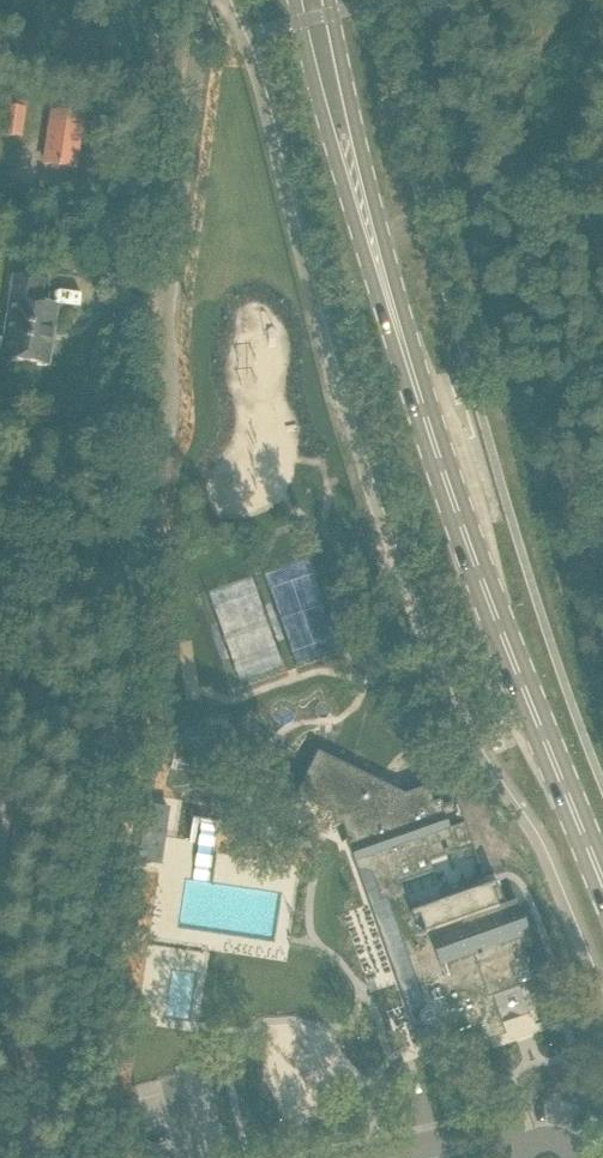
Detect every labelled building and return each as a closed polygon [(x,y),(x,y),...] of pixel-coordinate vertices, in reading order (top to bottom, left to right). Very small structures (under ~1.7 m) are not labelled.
[(20,136),(24,108),(7,105),(3,134),(20,136)] [(45,163),(75,167),(82,117),(53,113),(45,163)] [(1,359),(1,360),(49,368),(57,308),(40,305),(44,282),(13,278),(4,340),(1,359)] [(317,752),(295,797),(332,816),(342,844),(347,842),(357,869),(359,874),(364,872),(371,875),(381,903),(387,901),(392,915),(407,959),(403,968),(407,978),(416,982),(419,993),(424,1007),(424,1008),(423,1008),(422,1009),(421,1009),(421,1010),(420,1011),(419,1012),(419,1013),(418,1014),(418,1015),(418,1016),(418,1017),(418,1018),(418,1019),(418,1020),(419,1021),(419,1022),(420,1023),(420,1024),(421,1024),(422,1025),(423,1026),(424,1026),(425,1027),(426,1027),(427,1027),(428,1027),(429,1027),(430,1027),(431,1027),(437,1045),(448,1041),(449,1043),(451,1043),(456,1045),(457,1047),(477,1040),(480,1045),(489,1042),(487,1036),(503,1031),(499,1018),(496,1019),(489,999),(533,984),(521,952),(532,947),(527,933),(527,932),(527,931),(528,930),(528,929),(528,928),(528,927),(528,926),(527,925),(527,924),(527,923),(526,922),(526,921),(525,921),(525,920),(524,919),(523,918),(522,918),(522,917),(521,917),(516,902),(505,906),(498,885),(472,894),(468,882),(449,889),(439,893),(442,904),(411,915),(400,883),(433,872),(429,861),(456,851),(471,846),(464,824),(448,830),(448,829),(433,785),(405,796),(391,789),(394,783),(379,775),(376,781),(317,752)] [(160,864),(167,809),(146,806),(138,861),(160,864)] [(348,967),(372,960),(354,897),(329,904),(348,967)]
